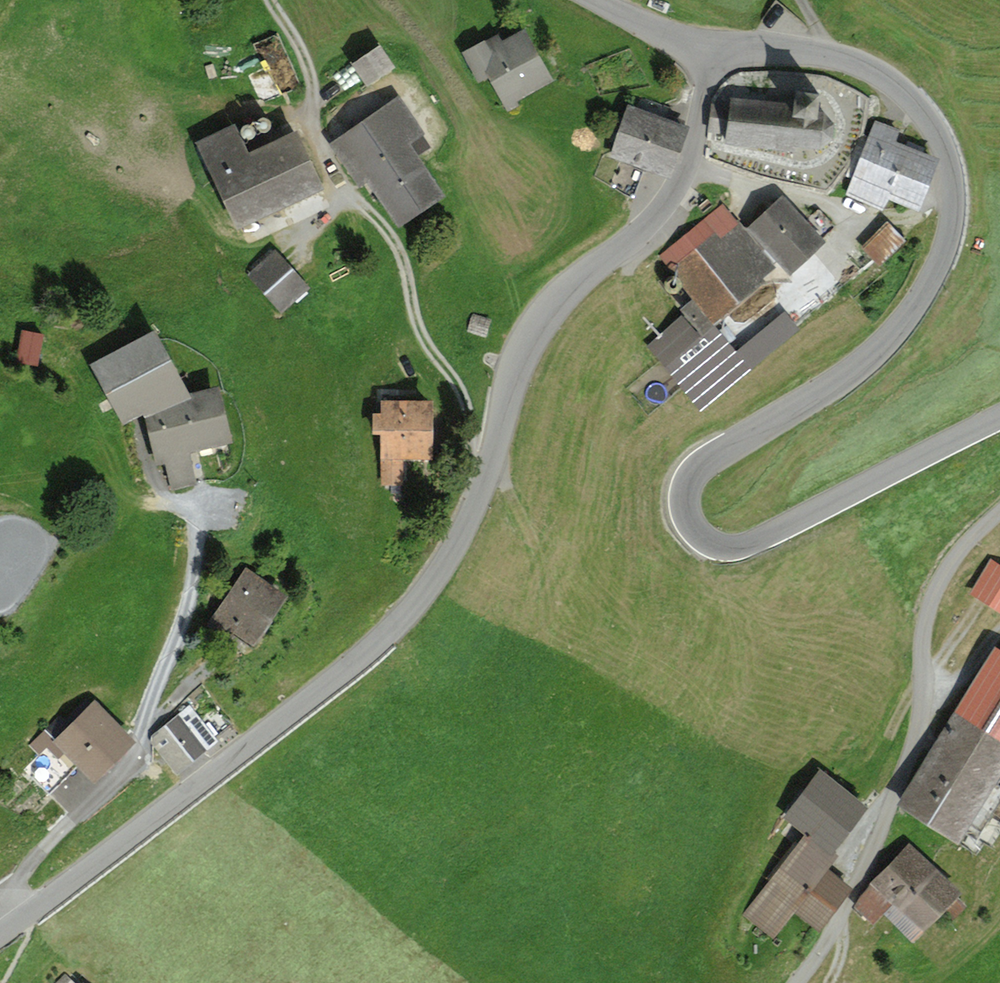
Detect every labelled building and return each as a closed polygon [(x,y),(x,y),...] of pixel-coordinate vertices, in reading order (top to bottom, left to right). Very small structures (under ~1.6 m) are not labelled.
[(279,27),(258,37),(278,80),(299,70),(279,27)] [(485,38),(461,51),(478,82),(489,76),(508,111),(519,105),(516,100),(554,79),(525,27),(501,40),(498,33),(486,39),(485,38)] [(380,43),(352,61),(368,85),(396,67),(380,43)] [(796,104),(732,97),(731,105),(713,103),(712,116),(710,129),(728,131),(727,141),(796,149),(796,145),(820,147),(833,138),(835,123),(824,110),(818,110),(820,92),(797,89),(796,104)] [(399,95),(329,142),(360,187),(368,182),(398,227),(446,194),(410,143),(425,133),(399,95)] [(691,124),(628,103),(610,156),(613,157),(644,167),(673,177),(691,124)] [(270,119),(268,117),(266,116),(263,116),(261,117),(259,118),(257,119),(257,122),(256,124),(257,126),(258,128),(260,130),(263,131),(265,131),(268,130),(270,128),(271,126),(271,123),(271,121),(270,119)] [(901,127),(876,118),(846,195),(884,209),(889,197),(919,208),(939,157),(896,140),(901,127)] [(235,122),(195,141),(238,230),(326,188),(297,129),(249,152),(235,122)] [(254,126),(252,124),(250,123),(248,123),(245,124),(243,125),(242,127),(241,129),(241,131),(241,133),(243,136),(245,137),(247,138),(250,138),(252,137),(254,135),(255,133),(256,130),(255,128),(254,126)] [(634,196),(644,167),(613,157),(603,185),(634,196)] [(783,192),(746,226),(790,272),(825,240),(823,236),(835,225),(818,207),(807,218),(783,192)] [(723,202),(659,254),(695,297),(681,309),(702,333),(766,280),(763,277),(776,266),(723,202)] [(907,239),(887,220),(861,247),(881,266),(907,239)] [(276,248),(246,274),(279,312),(310,286),(276,248)] [(679,278),(677,277),(675,276),(672,276),(670,276),(668,277),(666,279),(666,281),(665,284),(666,286),(667,288),(669,290),(672,291),(674,290),(677,290),(679,288),(680,286),(680,283),(680,280),(679,278)] [(492,319),(473,313),(467,331),(486,337),(492,319)] [(700,335),(681,315),(647,346),(666,366),(700,335)] [(153,329),(92,362),(123,424),(143,414),(145,417),(192,397),(189,392),(153,329)] [(42,334),(21,330),(14,362),(36,366),(42,334)] [(192,397),(145,417),(156,464),(166,463),(172,490),(197,483),(191,452),(234,441),(219,384),(189,392),(192,397)] [(434,398),(381,398),(381,412),(372,412),(372,433),(381,433),(381,484),(392,484),(392,493),(401,493),(401,484),(404,484),(404,458),(434,458),(434,398)] [(969,593),(999,612),(999,563),(991,557),(969,593)] [(248,567),(213,618),(255,646),(290,595),(248,567)] [(897,806),(958,843),(999,774),(999,649),(994,645),(897,806)] [(71,724),(61,713),(31,743),(40,753),(24,769),(48,793),(77,765),(94,783),(137,741),(96,699),(71,724)] [(190,704),(151,735),(150,741),(178,775),(220,741),(190,704)] [(804,831),(833,852),(869,806),(821,769),(784,816),(804,831)] [(804,831),(742,913),(774,937),(795,909),(821,929),(853,887),(829,869),(838,856),(833,852),(804,831)] [(872,885),(852,905),(874,925),(885,914),(914,942),(944,911),(953,920),(967,905),(958,897),(962,893),(909,842),(870,883),(872,885)]
